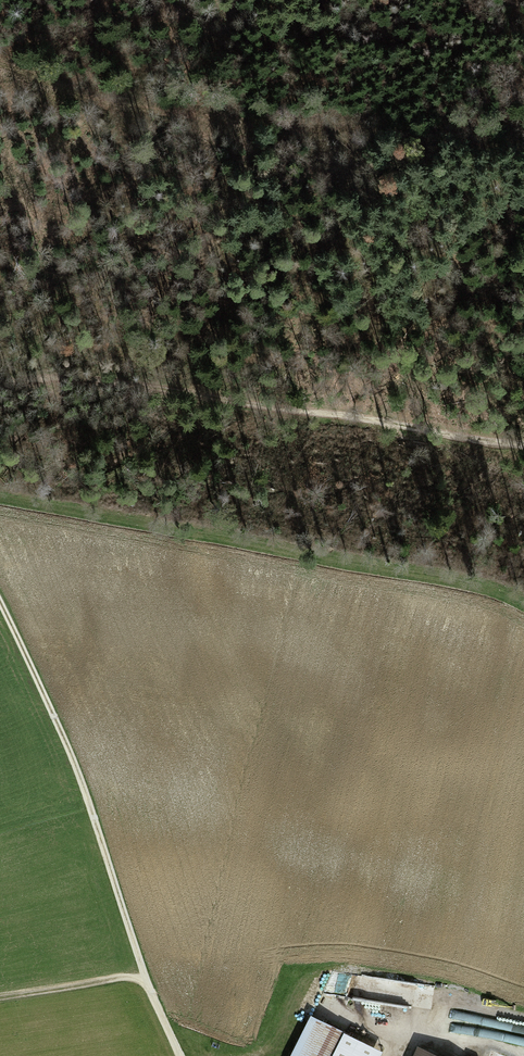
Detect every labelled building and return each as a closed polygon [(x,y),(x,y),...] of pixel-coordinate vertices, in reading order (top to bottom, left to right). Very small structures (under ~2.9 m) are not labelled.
[(311,1015),(291,1055),(380,1055),(382,1050),(311,1015)] [(419,1047),(415,1055),(438,1055),(419,1047)]
